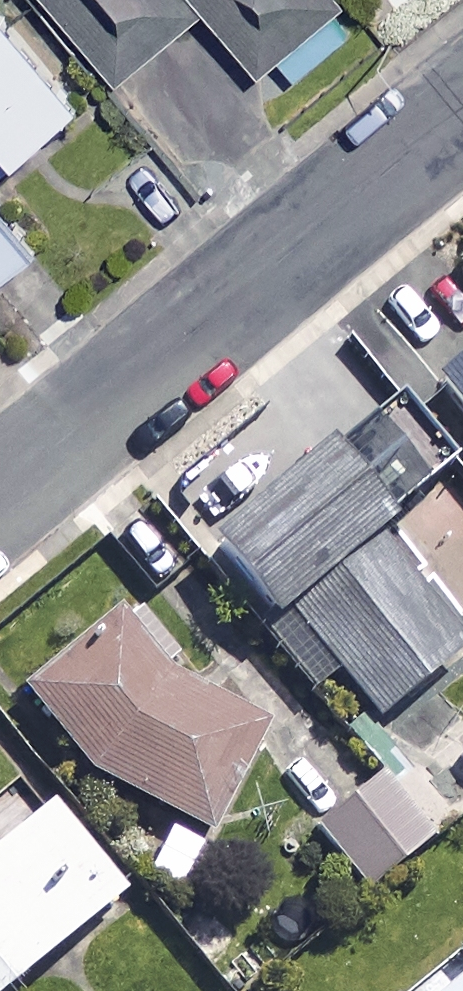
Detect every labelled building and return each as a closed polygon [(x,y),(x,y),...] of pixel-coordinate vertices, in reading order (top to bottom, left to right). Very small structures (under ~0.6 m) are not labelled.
[(112,74),(193,8),(187,0),(51,0),(112,74)] [(257,78),(278,62),(287,75),(349,28),(328,0),(198,0),(257,78)] [(73,104),(0,17),(0,165),(73,104)] [(30,245),(0,210),(0,270),(30,245)] [(420,388),(462,444),(462,355),(420,388)] [(187,545),(352,741),(462,648),(462,642),(369,530),(443,469),(391,406),(315,469),(300,451),(187,545)] [(251,731),(168,683),(158,672),(176,657),(125,601),(12,703),(84,783),(205,836),(251,731)] [(462,776),(462,747),(449,759),(462,776)] [(429,838),(376,776),(343,804),(396,867),(429,838)] [(42,810),(0,844),(0,990),(114,899),(42,810)] [(438,986),(426,972),(402,990),(462,990),(462,965),(438,986)]
